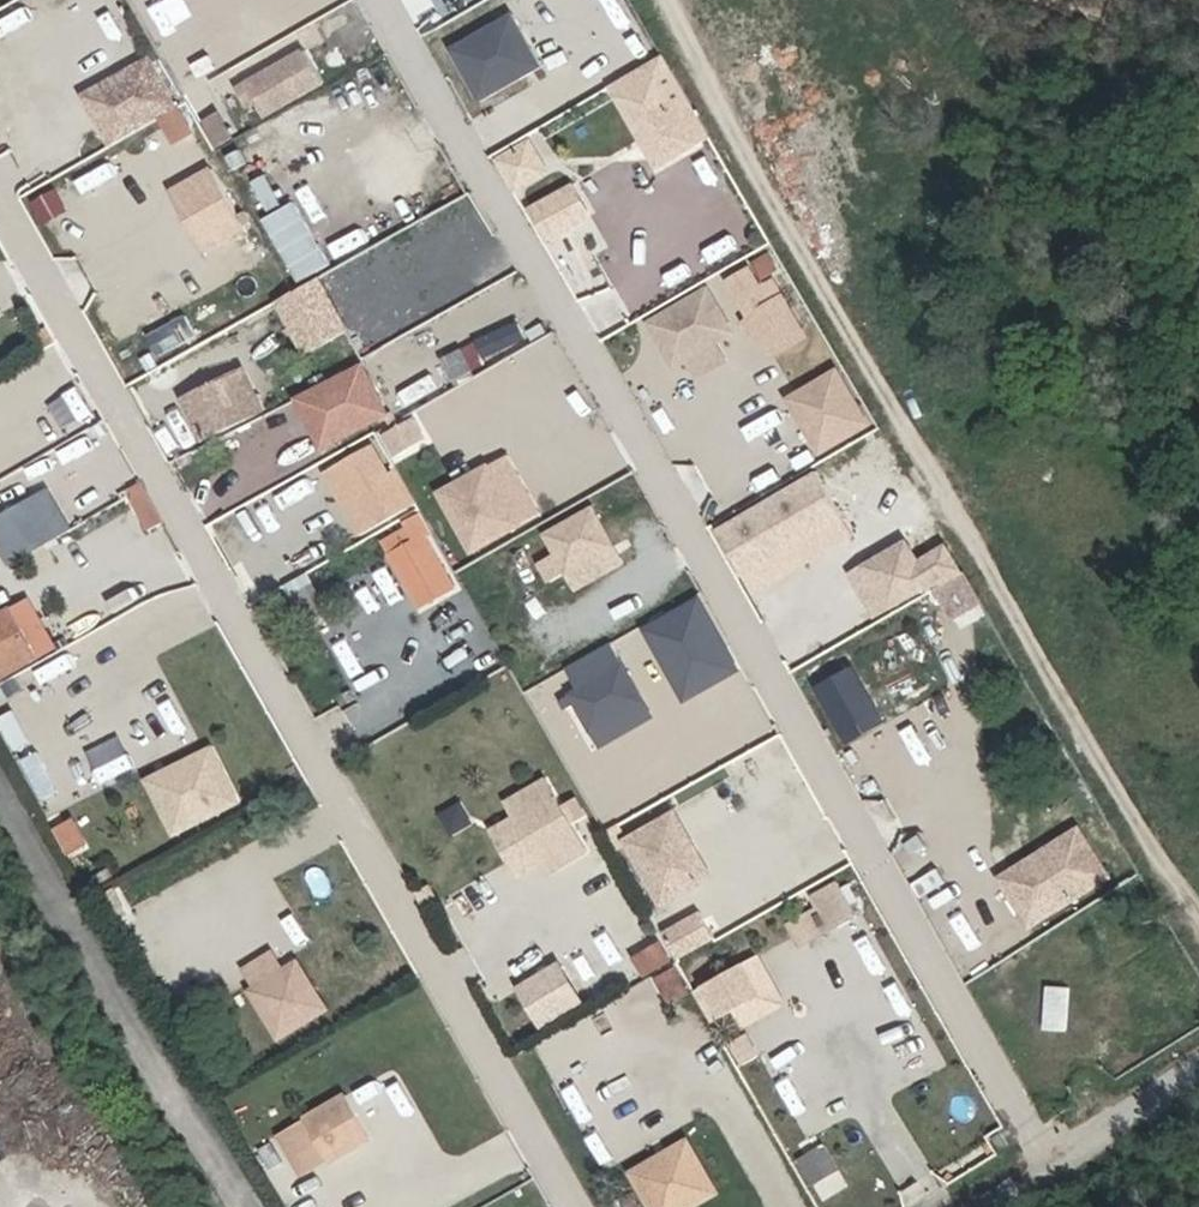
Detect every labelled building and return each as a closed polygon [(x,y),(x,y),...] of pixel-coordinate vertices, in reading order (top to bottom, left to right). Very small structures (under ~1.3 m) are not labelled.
[(601,28),(629,17),(623,0),(589,0),(601,28)] [(543,67),(514,15),(451,50),(481,102),(543,67)] [(325,82),(307,50),(237,90),(247,106),(256,101),(265,117),(325,82)] [(178,104),(149,58),(108,83),(137,130),(178,104)] [(698,143),(665,89),(673,84),(663,68),(618,96),(651,151),(668,141),(677,155),(698,143)] [(193,133),(181,111),(164,120),(176,142),(193,133)] [(232,136),(220,115),(202,126),(214,146),(232,136)] [(518,189),(555,169),(533,130),(496,151),(518,189)] [(677,155),(668,141),(651,151),(660,165),(677,155)] [(246,227),(213,170),(171,193),(204,252),(246,227)] [(577,177),(529,204),(550,240),(597,213),(577,177)] [(298,197),(266,214),(301,278),(333,260),(298,197)] [(776,271),(769,258),(756,265),(764,278),(776,271)] [(356,276),(349,264),(332,274),(340,286),(356,276)] [(307,324),(337,316),(327,278),(297,285),(307,324)] [(711,278),(647,316),(677,366),(741,328),(711,278)] [(122,339),(153,322),(134,288),(103,305),(122,339)] [(164,356),(202,330),(187,308),(149,334),(164,356)] [(524,319),(482,330),(486,349),(529,339),(524,319)] [(788,389),(819,452),(876,424),(845,361),(788,389)] [(257,415),(237,373),(185,399),(205,441),(257,415)] [(360,436),(335,384),(310,396),(335,448),(360,436)] [(438,403),(382,428),(394,456),(450,431),(438,403)] [(748,419),(760,453),(795,441),(783,407),(748,419)] [(276,470),(305,456),(292,429),(263,443),(276,470)] [(418,504),(406,483),(397,488),(373,446),(342,463),(379,526),(418,504)] [(475,553),(548,512),(511,447),(439,487),(475,553)] [(232,490),(258,474),(246,455),(220,471),(232,490)] [(716,523),(754,591),(859,533),(821,465),(716,523)] [(165,523),(141,481),(127,489),(151,530),(165,523)] [(0,509),(0,540),(9,559),(76,527),(55,483),(0,509)] [(541,557),(550,579),(570,571),(575,584),(628,563),(602,501),(545,524),(556,551),(541,557)] [(454,588),(426,536),(430,534),(421,516),(408,523),(411,529),(385,543),(414,595),(424,589),(430,601),(454,588)] [(911,533),(851,566),(878,616),(962,570),(979,601),(985,598),(951,536),(921,552),(911,533)] [(430,601),(424,589),(414,595),(421,606),(430,601)] [(687,698),(746,666),(705,590),(645,622),(687,698)] [(42,658),(13,607),(2,613),(32,664),(42,658)] [(2,613),(0,615),(0,681),(32,664),(2,613)] [(569,663),(581,685),(572,690),(602,744),(660,712),(618,636),(569,663)] [(239,802),(213,749),(168,771),(174,784),(156,793),(176,833),(239,802)] [(174,784),(168,771),(149,781),(156,793),(174,784)] [(587,851),(547,781),(508,803),(544,865),(551,861),(556,869),(587,851)] [(663,906),(720,872),(679,801),(622,835),(663,906)] [(1000,871),(1034,925),(1116,873),(1082,820),(1000,871)] [(87,843),(75,821),(60,829),(72,851),(87,843)] [(556,869),(551,861),(544,865),(548,873),(556,869)] [(857,915),(839,883),(813,898),(831,930),(857,915)] [(703,905),(665,929),(682,956),(720,932),(703,905)] [(334,1007),(302,951),(286,960),(276,943),(240,964),(281,1037),(334,1007)] [(668,959),(660,945),(637,958),(645,972),(668,959)] [(563,955),(517,981),(542,1024),(588,998),(563,955)] [(784,1004),(758,956),(742,965),(760,997),(734,1012),(742,1027),(784,1004)] [(760,997),(742,965),(695,991),(713,1023),(734,1012),(760,997)] [(687,992),(676,971),(662,979),(673,1000),(687,992)] [(1051,982),(1047,1024),(1070,1026),(1073,984),(1051,982)] [(759,1056),(747,1034),(732,1043),(743,1065),(759,1056)] [(330,1162),(372,1137),(347,1095),(306,1119),(330,1162)] [(1005,1134),(995,1141),(1001,1151),(1012,1145),(1005,1134)] [(688,1141),(632,1173),(652,1206),(693,1206),(718,1193),(688,1141)]
